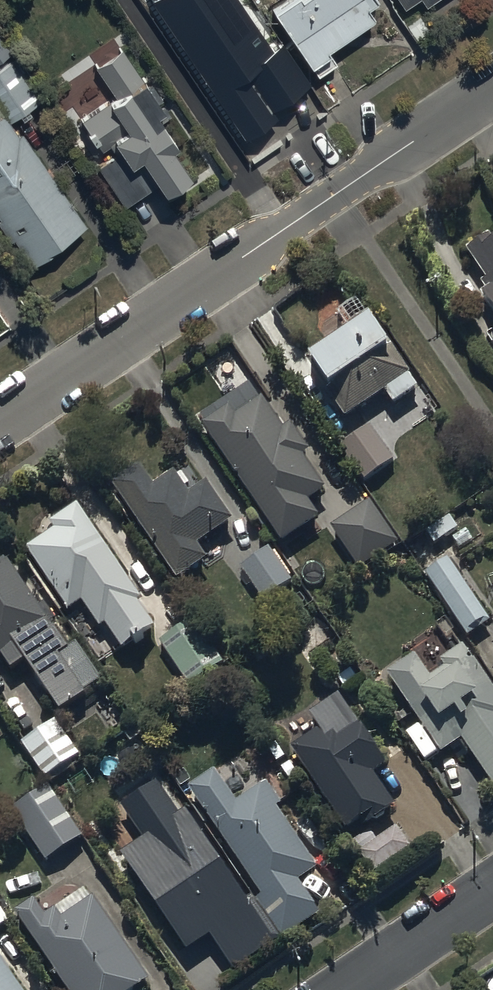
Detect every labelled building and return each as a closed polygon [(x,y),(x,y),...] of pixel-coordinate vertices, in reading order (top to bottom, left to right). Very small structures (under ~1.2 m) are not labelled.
[(243,147),(288,118),(282,109),(313,89),(285,48),(272,56),(234,0),(146,0),(243,147)] [(366,8),(377,0),(376,0),(307,0),(304,2),(302,0),(287,0),(270,11),(277,20),(298,52),(307,65),(314,76),(333,63),(326,53),(374,21),(366,8)] [(404,10),(419,0),(397,0),(404,10)] [(427,9),(442,0),(421,0),(427,9)] [(13,52),(0,32),(0,60),(13,52)] [(193,185),(154,127),(169,117),(123,47),(95,66),(114,96),(101,105),(77,120),(101,156),(124,140),(130,149),(97,170),(124,212),(157,190),(166,203),(193,185)] [(11,123),(41,104),(13,62),(0,70),(0,107),(11,123)] [(32,270),(82,237),(3,118),(0,120),(0,222),(32,270)] [(482,297),(492,314),(492,237),(491,234),(464,252),(472,264),(474,262),(488,282),(481,287),(486,294),(482,297)] [(410,378),(366,309),(301,351),(324,386),(326,385),(340,406),(379,381),(386,393),(410,378)] [(227,404),(202,421),(281,538),(318,514),(307,497),(325,485),(303,451),(309,447),(289,418),(280,424),(260,395),(233,413),(227,404)] [(373,429),(340,451),(363,484),(395,461),(373,429)] [(141,467),(112,486),(177,582),(187,576),(195,588),(205,581),(197,570),(208,562),(198,547),(233,523),(207,485),(191,495),(177,474),(155,488),(141,467)] [(369,495),(330,522),(359,565),(399,538),(369,495)] [(53,526),(26,544),(68,604),(80,595),(99,623),(104,620),(123,646),(155,624),(137,598),(142,595),(76,500),(48,519),(53,526)] [(268,544),(238,563),(262,599),(292,579),(268,544)] [(447,560),(424,576),(466,638),(489,622),(447,560)] [(1,657),(12,673),(27,664),(60,715),(87,698),(60,657),(71,651),(53,623),(56,621),(46,606),(40,610),(8,562),(0,567),(0,658),(1,657)] [(193,614),(156,637),(184,682),(221,660),(193,614)] [(388,676),(416,721),(400,731),(418,759),(435,749),(440,757),(461,743),(492,793),(492,688),(465,644),(439,661),(445,671),(428,682),(414,660),(388,676)] [(291,749),(294,753),(347,833),(370,818),(375,825),(401,808),(381,777),(390,771),(342,698),(311,718),(319,730),(291,749)] [(45,780),(81,757),(58,722),(22,745),(45,780)] [(214,767),(186,784),(280,935),(320,911),(299,877),(314,868),(274,803),(280,800),(266,778),(233,798),(214,767)] [(141,834),(119,848),(185,947),(209,931),(233,966),(274,938),(184,805),(178,810),(155,776),(118,801),(141,834)] [(84,840),(48,786),(11,811),(47,865),(84,840)] [(370,831),(351,843),(372,876),(412,850),(398,829),(377,842),(370,831)] [(17,916),(66,989),(145,989),(152,986),(88,890),(46,918),(36,903),(17,916)] [(11,924),(0,907),(0,931),(11,924)] [(0,957),(0,989),(22,989),(0,957)]
